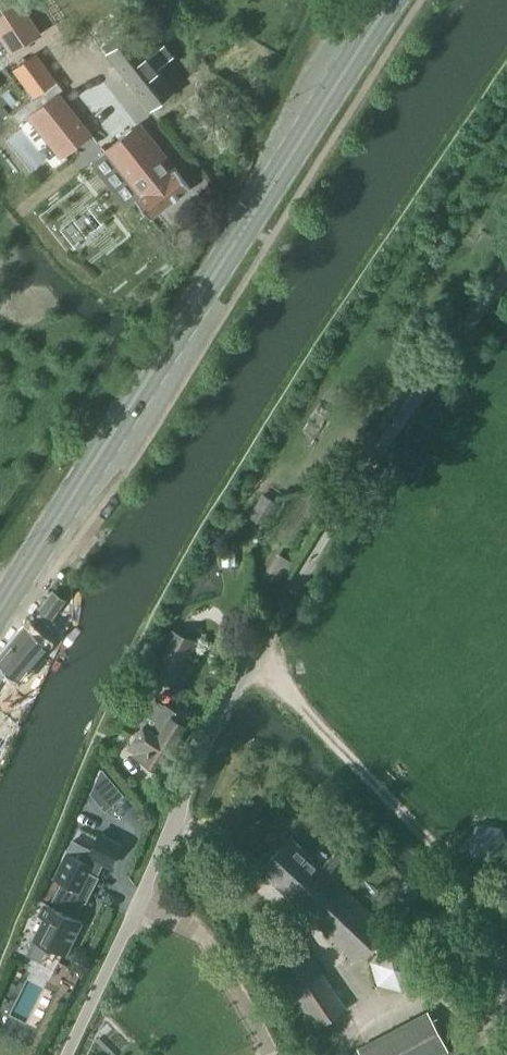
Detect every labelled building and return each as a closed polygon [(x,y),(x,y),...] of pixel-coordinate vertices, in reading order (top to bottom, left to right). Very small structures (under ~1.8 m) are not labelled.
[(36,35),(15,0),(0,0),(0,38),(9,53),(36,35)] [(123,27),(100,45),(150,109),(174,91),(157,70),(170,60),(160,48),(148,58),(123,27)] [(33,98),(52,84),(31,55),(12,70),(33,98)] [(59,159),(92,134),(58,92),(26,117),(59,159)] [(139,196),(135,199),(151,218),(189,187),(138,124),(103,152),(139,196)] [(263,526),(277,503),(263,494),(249,517),(263,526)] [(45,600),(39,609),(52,618),(65,600),(61,598),(55,594),(52,591),(45,600)] [(0,655),(0,666),(19,682),(21,680),(26,679),(34,671),(33,666),(35,664),(50,646),(30,630),(28,628),(25,626),(0,655)] [(173,685),(193,640),(172,631),(151,674),(173,685)] [(148,704),(160,684),(147,676),(134,696),(148,704)] [(183,725),(169,717),(172,712),(152,700),(143,715),(142,714),(137,724),(141,726),(127,750),(134,754),(132,756),(159,772),(174,745),(172,744),(183,725)] [(124,795),(101,767),(89,793),(104,811),(124,795)] [(500,827),(476,825),(462,844),(472,866),(496,868),(506,852),(506,843),(500,827)] [(44,916),(33,938),(65,954),(81,921),(75,918),(83,902),(85,903),(98,876),(97,875),(103,862),(109,865),(120,844),(98,833),(90,849),(72,840),(66,852),(53,878),(60,881),(48,905),(44,903),(39,914),(44,916)] [(386,927),(335,879),(348,864),(334,851),(321,866),(289,836),(259,869),(355,960),(386,927)] [(316,1027),(345,1007),(297,937),(268,956),(316,1027)] [(356,1048),(360,1054),(439,1054),(448,1050),(427,1010),(356,1048)]
